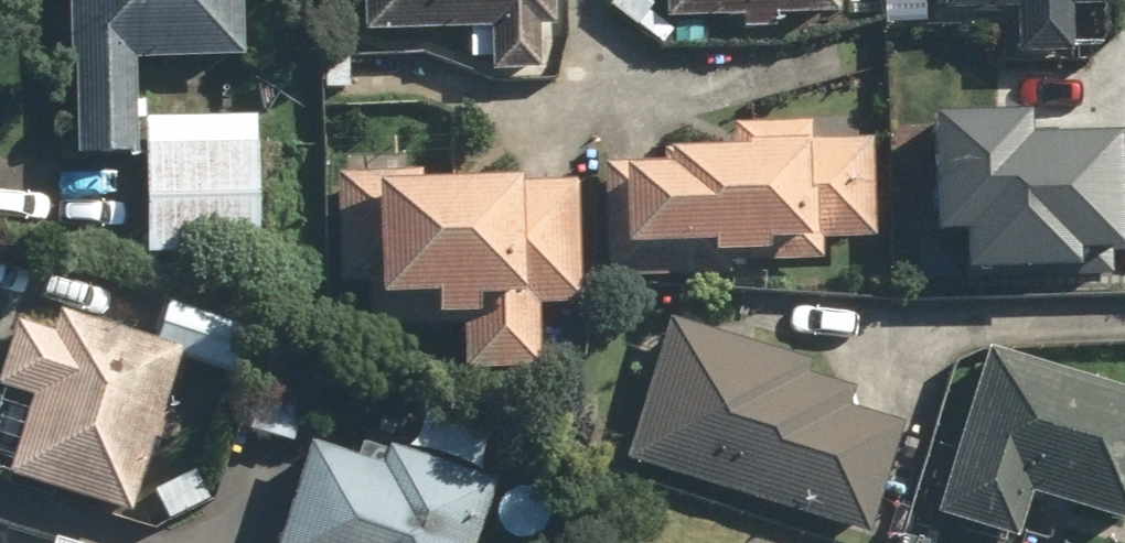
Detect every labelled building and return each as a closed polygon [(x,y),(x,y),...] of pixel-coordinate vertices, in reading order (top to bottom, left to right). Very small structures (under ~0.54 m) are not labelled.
[(73,68),(76,160),(133,157),(130,65),(243,61),(240,0),(70,0),(73,68)] [(364,26),(474,32),(471,71),(535,75),(539,0),(365,0),(364,26)] [(740,18),(741,32),(780,30),(779,17),(839,14),(839,0),(668,0),(669,21),(740,18)] [(1090,69),(1090,7),(1115,7),(1115,0),(940,0),(940,6),(1015,6),(1014,68),(1090,69)] [(827,247),(871,247),(870,141),(869,111),(702,114),(702,144),(658,144),(659,162),(601,163),(602,282),(627,281),(828,278),(827,247)] [(280,180),(282,145),(263,144),(264,122),(152,116),(144,249),(261,256),(266,179),(280,180)] [(1082,273),(1082,258),(1124,257),(1124,142),(1030,144),(1029,116),(940,118),(943,238),(966,237),(967,275),(1082,273)] [(574,306),(574,182),(422,182),(422,169),(409,170),(409,150),(346,149),(346,169),(339,169),(339,291),(368,291),(368,328),(462,328),(462,369),(542,370),(543,306),(574,306)] [(167,402),(180,357),(223,369),(237,320),(163,300),(152,341),(58,315),(53,334),(16,323),(0,381),(0,402),(21,408),(2,477),(136,515),(155,445),(170,449),(182,407),(167,402)] [(867,541),(909,422),(849,401),(857,377),(671,312),(621,456),(867,541)] [(1014,542),(1019,542),(1031,499),(1124,525),(1124,387),(984,348),(936,521),(1014,542)] [(387,439),(377,465),(313,442),(275,542),(476,542),(500,481),(387,439)]
